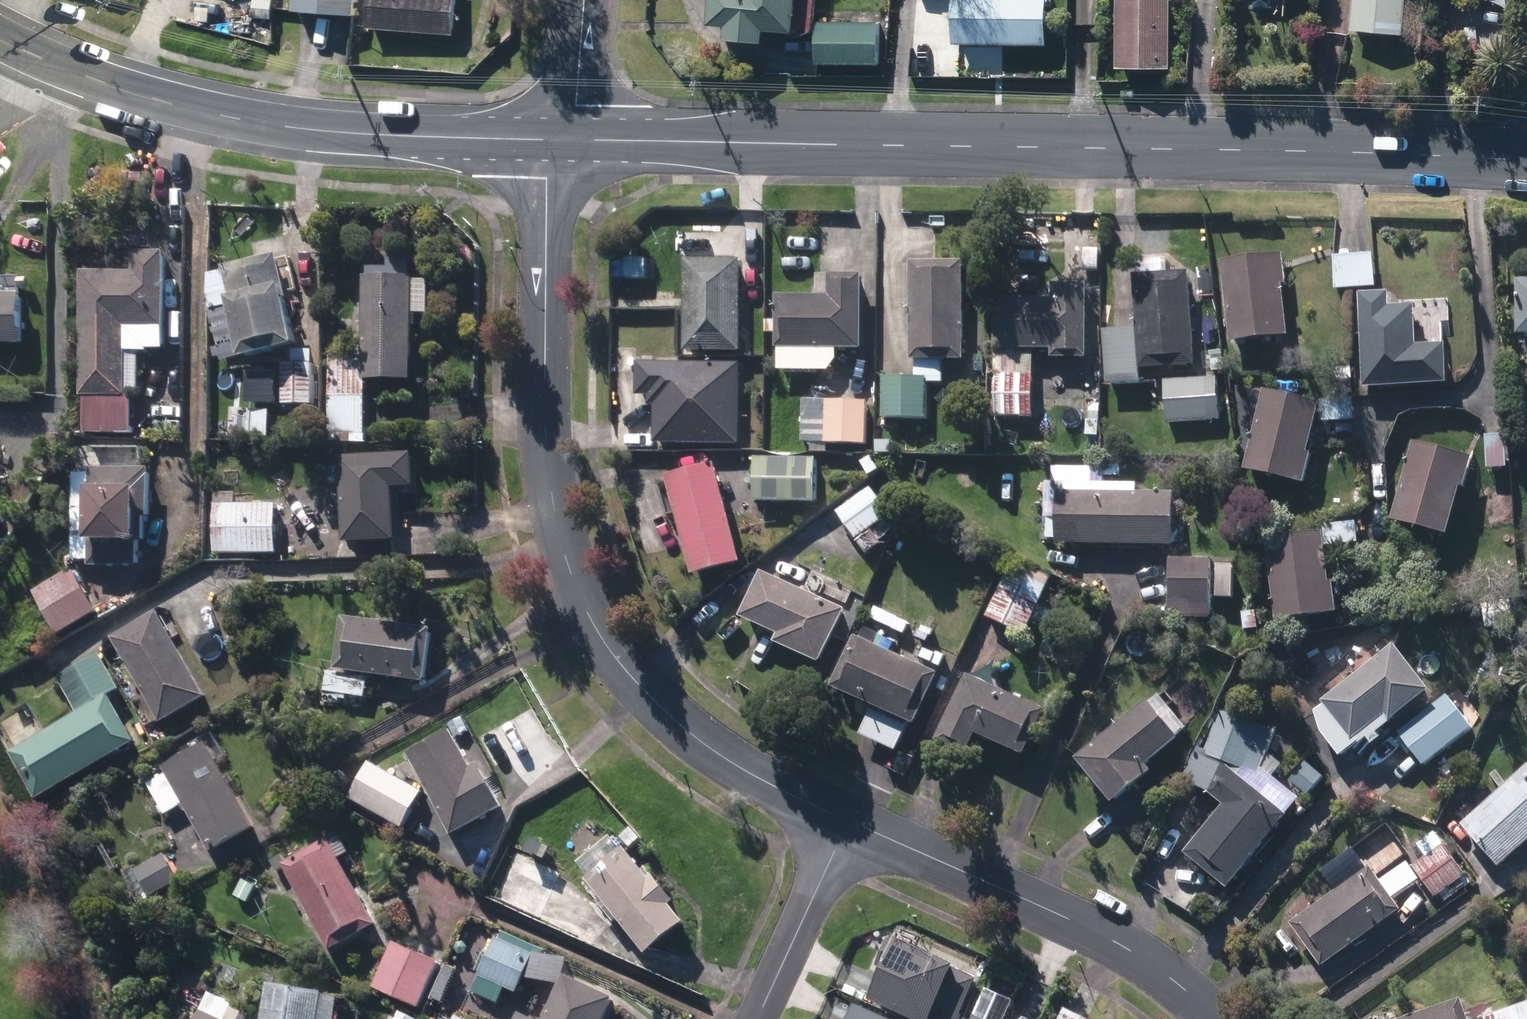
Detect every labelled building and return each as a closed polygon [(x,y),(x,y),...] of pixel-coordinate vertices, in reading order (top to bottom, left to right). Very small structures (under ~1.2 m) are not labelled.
[(294,18),(354,22),(355,0),(296,0),(294,18)] [(454,38),(456,0),(368,0),(366,33),(454,38)] [(759,46),(760,33),(791,35),(794,0),(707,0),(704,28),(723,30),(722,43),(759,46)] [(1044,45),(1045,0),(953,0),(953,44),(1044,45)] [(1168,74),(1169,0),(1115,0),(1114,74),(1168,74)] [(1401,41),(1405,0),(1352,0),(1349,36),(1401,41)] [(814,67),(877,67),(877,23),(814,23),(814,67)] [(83,434),(130,435),(130,393),(124,393),(125,351),(164,351),(164,254),(132,254),(131,272),(81,272),(80,398),(83,398),(83,434)] [(225,299),(239,359),(293,346),(281,293),(286,292),(277,255),(222,267),(224,275),(209,278),(213,294),(228,291),(230,299),(225,299)] [(1221,262),(1229,343),(1287,337),(1281,286),(1285,286),(1282,256),(1221,262)] [(1332,259),(1335,291),(1375,288),(1372,256),(1332,259)] [(683,353),(739,354),(740,261),(685,260),(683,353)] [(1102,332),(1106,386),(1138,384),(1137,372),(1194,367),(1188,273),(1167,274),(1166,261),(1136,263),(1137,276),(1131,277),(1134,329),(1102,332)] [(328,443),(355,443),(356,435),(365,435),(365,380),(412,380),(412,315),(427,315),(427,283),(413,282),(412,278),(409,279),(409,262),(387,262),(387,269),(367,269),(368,278),(363,278),(362,358),(328,357),(328,443)] [(910,263),(912,362),(964,360),(962,262),(910,263)] [(781,360),(797,360),(798,350),(861,350),(862,276),(817,275),(818,297),(775,297),(774,349),(782,349),(781,360)] [(1515,336),(1526,336),(1526,281),(1515,281),(1515,336)] [(994,418),(1033,418),(1033,351),(1051,350),(1051,360),(1086,360),(1086,286),(1051,285),(1051,299),(994,300),(994,418)] [(1359,295),(1362,388),(1445,384),(1443,345),(1415,347),(1414,306),(1389,307),(1388,294),(1359,295)] [(19,346),(19,295),(0,295),(0,346),(19,346)] [(1209,354),(1212,373),(1225,371),(1222,352),(1209,354)] [(282,407),(313,406),(313,364),(283,365),(282,407)] [(1339,368),(1340,382),(1351,382),(1351,368),(1339,368)] [(881,419),(927,420),(928,378),(882,378),(881,419)] [(1164,382),(1167,424),(1219,421),(1217,379),(1164,382)] [(976,398),(982,401),(988,397),(988,390),(982,387),(976,391),(976,398)] [(674,441),(736,442),(737,392),(674,391),(674,441)] [(1243,470),(1302,486),(1310,454),(1305,453),(1317,406),(1263,392),(1243,470)] [(1319,401),(1320,423),(1353,422),(1352,400),(1319,401)] [(803,444),(865,445),(866,405),(803,403),(803,444)] [(876,454),(891,455),(891,442),(876,442),(876,454)] [(915,455),(933,455),(933,444),(916,443),(915,455)] [(1389,516),(1446,534),(1469,461),(1413,443),(1389,516)] [(339,458),(341,542),(394,540),(392,488),(414,487),(412,456),(339,458)] [(752,501),(813,504),(815,462),(754,459),(752,501)] [(665,477),(690,576),(738,563),(712,464),(665,477)] [(89,567),(137,567),(137,543),(144,543),(144,518),(149,518),(149,469),(89,469),(88,489),(84,488),(84,540),(89,540),(89,567)] [(835,515),(856,542),(890,515),(869,488),(835,515)] [(1056,546),(1172,548),(1173,494),(1057,492),(1056,546)] [(815,504),(825,513),(830,505),(821,498),(815,504)] [(212,505),(213,555),(275,555),(275,505),(212,505)] [(1325,526),(1326,547),(1347,546),(1346,525),(1325,526)] [(1265,539),(1274,621),(1336,614),(1332,583),(1326,583),(1321,532),(1265,539)] [(1168,561),(1168,619),(1210,619),(1210,561),(1168,561)] [(985,618),(1023,636),(1049,581),(1010,563),(985,618)] [(40,588),(65,630),(96,612),(72,570),(40,588)] [(776,643),(820,663),(843,610),(761,573),(741,618),(780,636),(776,643)] [(855,593),(863,597),(869,586),(861,582),(855,593)] [(110,638),(160,724),(205,698),(155,612),(110,638)] [(1241,614),(1242,629),(1256,629),(1255,613),(1241,614)] [(334,672),(424,683),(431,629),(341,618),(334,672)] [(860,736),(894,752),(908,722),(914,725),(937,674),(853,636),(831,687),(874,706),(860,736)] [(1321,702),(1352,740),(1384,714),(1390,722),(1429,691),(1391,645),(1321,702)] [(917,659),(938,669),(944,655),(922,646),(917,659)] [(1239,660),(1246,668),(1254,661),(1247,653),(1239,660)] [(9,753),(36,800),(135,742),(108,695),(117,690),(98,657),(57,680),(76,714),(9,753)] [(343,706),(344,697),(349,697),(348,709),(362,711),(366,680),(327,676),(324,704),(343,706)] [(974,735),(1023,757),(1044,710),(966,676),(936,742),(965,755),(974,735)] [(1074,758),(1110,802),(1149,771),(1145,765),(1188,730),(1173,712),(1178,708),(1165,692),(1149,704),(1146,701),(1074,758)] [(1399,733),(1423,766),(1471,729),(1447,697),(1399,733)] [(1181,782),(1208,794),(1222,763),(1241,770),(1242,768),(1260,774),(1275,733),(1222,714),(1205,752),(1197,748),(1181,782)] [(150,731),(158,745),(169,738),(161,725),(150,731)] [(407,757),(451,835),(500,808),(476,765),(471,769),(451,732),(407,757)] [(183,806),(210,853),(253,829),(206,746),(163,770),(166,775),(147,785),(164,816),(183,806)] [(348,798),(401,828),(421,793),(368,763),(348,798)] [(1289,782),(1307,798),(1323,779),(1305,763),(1289,782)] [(1184,852),(1227,888),(1286,818),(1223,766),(1209,793),(1224,805),(1184,852)] [(1498,868),(1526,842),(1526,766),(1460,825),(1498,868)] [(330,777),(336,789),(347,784),(341,772),(330,777)] [(619,837),(630,848),(638,838),(627,828),(619,837)] [(1426,860),(1414,869),(1437,900),(1440,897),(1444,903),(1470,885),(1465,879),(1442,848),(1432,834),(1416,846),(1426,860)] [(584,880),(644,955),(683,923),(669,906),(674,903),(651,875),(647,879),(623,849),(620,851),(610,838),(577,864),(588,877),(584,880)] [(283,869),(330,951),(375,925),(338,860),(347,854),(339,839),(329,844),(327,840),(284,864),(279,855),(268,861),(275,873),(283,869)] [(491,896),(535,919),(559,872),(515,849),(491,896)] [(1290,924),(1320,967),(1400,911),(1392,900),(1418,881),(1406,864),(1380,882),(1370,867),(1366,870),(1352,849),(1319,872),(1333,893),(1290,924)] [(129,876),(144,902),(179,882),(164,856),(129,876)] [(522,978),(557,985),(562,976),(566,960),(529,953),(532,947),(505,934),(500,944),(495,941),(478,978),(481,979),(475,993),(498,1003),(504,988),(515,993),(522,978)] [(866,998),(913,1018),(955,1018),(975,974),(893,937),(866,998)] [(372,988),(417,1008),(437,963),(392,943),(372,988)] [(557,985),(542,1018),(603,1018),(612,999),(562,976),(557,985)] [(431,998),(441,1003),(448,986),(439,982),(431,998)] [(266,985),(261,1018),(335,1018),(338,997),(266,985)] [(1460,1000),(1406,1018),(1467,1018),(1460,1000)] [(373,1003),(364,1002),(363,1011),(361,1011),(360,1018),(375,1018),(376,1013),(372,1013),(373,1003)] [(853,1003),(845,1018),(888,1018),(853,1003)] [(1484,1018),(1526,1018),(1526,1005),(1484,1018)] [(1064,1010),(1060,1018),(1083,1018),(1064,1010)]
